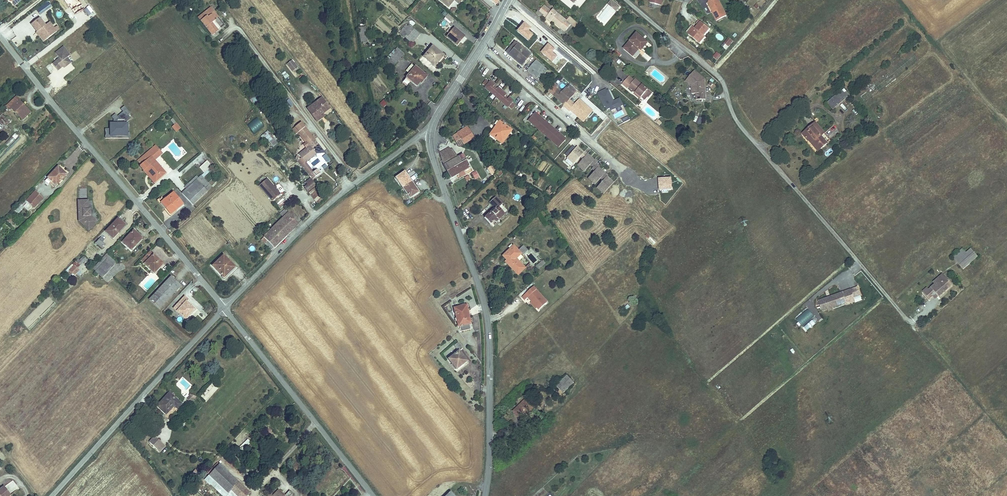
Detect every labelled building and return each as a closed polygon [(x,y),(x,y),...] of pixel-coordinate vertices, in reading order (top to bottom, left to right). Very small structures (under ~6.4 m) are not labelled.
[(718,0),(708,0),(714,11),(713,12),(712,12),(717,21),(726,15),(718,0)] [(40,14),(52,7),(48,1),(36,9),(40,14)] [(616,5),(611,1),(608,5),(613,9),(616,5)] [(544,14),(548,9),(544,6),(540,11),(544,14)] [(218,31),(211,23),(214,21),(211,17),(215,13),(210,8),(198,18),(212,35),(218,31)] [(566,21),(553,10),(552,11),(548,9),(544,14),(547,17),(553,22),(560,28),(562,26),(566,30),(571,25),(566,21)] [(448,14),(445,17),(451,22),(454,19),(448,14)] [(579,25),(569,16),(566,21),(571,25),(576,29),(579,25)] [(45,40),(54,34),(47,25),(45,26),(40,18),(31,25),(37,32),(38,31),(45,40)] [(211,23),(218,31),(220,29),(214,21),(211,23)] [(533,34),(528,30),(530,27),(523,21),(515,31),(527,41),(533,34)] [(16,37),(7,22),(0,27),(0,30),(7,42),(16,37)] [(704,36),(709,29),(701,22),(698,25),(695,28),(694,30),(693,29),(689,34),(698,42),(704,36)] [(54,34),(57,32),(49,23),(47,25),(54,34)] [(405,25),(401,30),(408,36),(413,31),(405,25)] [(689,34),(693,29),(694,30),(695,28),(692,26),(686,32),(689,34)] [(361,41),(363,41),(367,41),(365,27),(359,28),(361,41)] [(457,45),(460,41),(459,40),(463,35),(454,28),(452,31),(449,28),(446,32),(449,34),(447,37),(457,45)] [(408,36),(401,30),(399,33),(406,38),(406,39),(412,44),(420,35),(414,30),(413,31),(408,36)] [(43,42),(45,40),(38,31),(37,32),(36,33),(43,42)] [(642,51),(648,43),(637,34),(624,49),(633,56),(639,49),(642,51)] [(701,45),(706,38),(704,36),(698,42),(701,45)] [(729,47),(733,41),(729,38),(724,43),(729,47)] [(521,65),(530,55),(515,42),(506,52),(521,65)] [(558,56),(553,52),(556,49),(548,43),(540,52),(553,62),(558,56)] [(63,66),(65,65),(66,66),(70,63),(67,58),(70,55),(63,47),(56,53),(60,58),(53,64),(58,70),(63,66)] [(432,47),(424,57),(434,66),(443,55),(432,47)] [(396,51),(396,52),(402,57),(404,54),(398,49),(397,48),(395,50),(396,51)] [(386,58),(382,63),(391,70),(402,57),(396,52),(389,60),(386,58)] [(717,61),(721,56),(717,52),(713,57),(717,61)] [(548,70),(537,60),(528,71),(536,78),(539,75),(542,77),(548,70)] [(293,71),(297,68),(292,61),(288,64),(293,71)] [(410,81),(417,86),(425,76),(415,67),(406,78),(410,81)] [(705,99),(704,79),(695,71),(688,79),(694,85),(695,94),(696,94),(696,100),(705,99)] [(407,78),(402,83),(406,86),(410,81),(407,78)] [(652,93),(635,79),(634,80),(632,83),(627,79),(622,84),(628,89),(629,87),(636,93),(641,98),(641,97),(644,94),(647,96),(648,97),(652,93)] [(694,85),(688,79),(685,81),(691,86),(692,94),(695,94),(694,85)] [(503,98),(505,95),(501,92),(497,88),(495,90),(492,88),(494,86),(490,82),(489,83),(486,80),(482,84),(486,87),(485,88),(487,90),(507,107),(508,107),(511,109),(515,105),(512,102),(508,98),(506,100),(503,98)] [(577,91),(570,84),(566,88),(574,95),(577,91)] [(873,97),(879,91),(873,84),(867,89),(873,97)] [(569,100),(574,95),(566,88),(562,93),(559,91),(554,96),(562,103),(563,101),(566,104),(569,100)] [(620,98),(613,100),(608,88),(598,92),(605,112),(623,106),(620,98)] [(833,110),(848,97),(845,94),(842,90),(827,103),(833,110)] [(261,102),(254,92),(248,97),(255,106),(261,102)] [(22,120),(30,113),(24,106),(23,107),(22,106),(23,105),(19,101),(20,100),(16,96),(5,107),(9,111),(11,109),(22,120)] [(332,111),(323,98),(308,108),(317,121),(332,111)] [(581,118),(590,108),(580,100),(575,105),(569,100),(566,104),(565,105),(564,106),(570,111),(572,109),(576,113),(577,112),(578,113),(577,114),(581,118)] [(105,129),(105,138),(128,138),(128,120),(128,107),(121,107),(121,114),(113,114),(113,122),(109,122),(109,128),(105,129)] [(584,122),(593,111),(590,108),(581,118),(577,114),(576,113),(572,109),(570,111),(584,122)] [(512,123),(518,116),(515,113),(509,120),(512,123)] [(535,127),(542,120),(534,113),(528,120),(535,127)] [(9,122),(1,114),(0,116),(0,131),(1,132),(9,122)] [(538,129),(545,122),(542,120),(535,127),(538,129)] [(509,134),(511,130),(499,121),(495,127),(496,128),(492,134),(496,137),(495,139),(501,143),(508,133),(509,134)] [(297,133),(305,127),(301,122),(292,130),(296,134),(297,133)] [(546,136),(552,129),(545,122),(538,129),(546,136)] [(827,144),(821,136),(824,133),(815,123),(810,128),(811,130),(804,136),(808,141),(809,140),(818,151),(827,144)] [(307,142),(304,139),(310,134),(305,127),(297,133),(298,134),(299,134),(306,143),(307,142)] [(474,138),(467,127),(452,136),(456,142),(461,139),(464,144),(474,138)] [(548,138),(555,131),(552,129),(546,136),(548,138)] [(278,143),(268,131),(261,136),(263,139),(265,137),(273,147),(278,143)] [(551,141),(558,133),(555,131),(548,138),(551,141)] [(15,133),(7,143),(10,145),(18,135),(15,133)] [(559,147),(565,140),(558,133),(551,141),(559,147)] [(830,141),(824,133),(821,136),(827,144),(830,141)] [(297,161),(311,178),(312,180),(320,173),(317,170),(313,172),(305,163),(316,154),(315,152),(312,149),(318,144),(310,134),(304,139),(307,142),(310,146),(306,148),(298,154),(301,158),(297,161)] [(318,144),(312,149),(315,152),(321,148),(318,144)] [(156,146),(148,153),(154,160),(162,153),(156,146)] [(440,156),(451,151),(449,147),(439,153),(440,156)] [(586,155),(587,154),(584,151),(583,152),(582,154),(575,148),(567,158),(573,164),(580,157),(582,159),(586,155)] [(444,165),(457,157),(453,150),(451,151),(440,156),(442,162),(444,165)] [(165,173),(154,160),(148,153),(138,161),(142,165),(140,167),(143,170),(146,168),(151,174),(150,175),(156,181),(165,173)] [(472,172),(465,161),(466,160),(465,158),(464,159),(462,155),(444,165),(451,178),(458,174),(460,177),(472,172)] [(596,164),(598,162),(594,159),(594,160),(592,161),(586,155),(582,159),(577,165),(584,171),(590,164),(593,167),(596,164)] [(211,166),(207,161),(199,168),(204,173),(211,166)] [(600,178),(603,174),(597,169),(598,167),(599,166),(596,164),(593,167),(591,169),(594,171),(588,178),(595,184),(600,178)] [(58,167),(48,178),(51,181),(49,183),(51,185),(52,184),(55,187),(66,175),(58,167)] [(211,167),(201,176),(203,178),(213,169),(211,167)] [(151,174),(146,168),(143,170),(154,183),(156,181),(150,175),(151,174)] [(403,173),(396,178),(403,188),(411,182),(408,178),(407,179),(403,173)] [(603,194),(612,184),(605,178),(607,177),(608,176),(605,173),(603,174),(600,178),(603,181),(596,188),(603,194)] [(199,174),(186,185),(188,188),(196,180),(201,176),(199,174)] [(211,187),(203,178),(201,176),(196,180),(207,192),(211,187)] [(308,192),(316,185),(312,180),(311,178),(308,180),(310,182),(308,185),(304,187),(308,192)] [(266,179),(258,186),(271,201),(280,194),(266,179)] [(196,180),(188,188),(186,190),(182,193),(193,205),(207,192),(196,180)] [(410,198),(417,193),(413,188),(415,187),(411,182),(403,188),(410,198)] [(316,187),(308,193),(317,204),(325,198),(316,187)] [(26,201),(27,202),(32,207),(34,208),(42,199),(35,192),(31,196),(26,201)] [(173,193),(162,202),(165,206),(164,207),(170,215),(183,205),(173,193)] [(24,207),(23,207),(27,202),(26,201),(31,196),(30,194),(20,205),(23,208),(24,207)] [(505,214),(504,213),(498,208),(502,205),(502,204),(495,197),(489,203),(495,208),(485,218),(490,224),(496,218),(498,220),(505,214)] [(89,216),(89,213),(90,213),(90,209),(88,210),(88,201),(78,201),(79,221),(84,221),(91,228),(96,222),(90,216),(89,216)] [(24,207),(28,211),(32,207),(27,202),(23,207),(24,207)] [(507,210),(502,205),(498,208),(504,213),(507,210)] [(270,230),(266,235),(264,237),(268,241),(265,244),(271,250),(298,224),(285,209),(280,214),(283,217),(270,230)] [(122,229),(120,227),(124,223),(119,218),(106,232),(113,239),(122,229)] [(79,221),(89,230),(91,228),(84,221),(79,221)] [(134,231),(123,242),(131,250),(141,240),(136,236),(137,234),(134,231)] [(97,245),(97,244),(102,249),(105,245),(102,242),(104,240),(101,237),(95,244),(97,245)] [(525,268),(516,258),(521,254),(523,255),(528,250),(523,246),(518,251),(513,246),(510,249),(503,256),(507,260),(508,259),(511,262),(508,265),(518,275),(525,268)] [(963,269),(978,257),(971,249),(966,253),(963,249),(953,258),(963,269)] [(154,273),(161,266),(156,261),(157,259),(150,252),(141,261),(151,271),(153,273),(154,273)] [(96,271),(107,259),(114,266),(116,263),(107,254),(93,269),(96,271)] [(81,273),(77,269),(87,259),(84,256),(79,260),(78,259),(66,271),(72,278),(77,273),(79,275),(81,273)] [(235,268),(223,256),(213,266),(224,278),(235,268)] [(95,272),(97,274),(99,275),(102,278),(114,266),(107,259),(95,272)] [(538,269),(545,263),(543,260),(535,266),(538,269)] [(952,285),(944,276),(940,280),(935,285),(929,290),(927,288),(923,292),(929,299),(932,296),(930,294),(934,291),(939,297),(944,292),(943,291),(945,290),(946,291),(952,285)] [(181,286),(171,277),(149,300),(159,309),(181,286)] [(548,302),(534,287),(522,297),(525,300),(528,298),(539,310),(548,302)] [(845,300),(853,297),(850,290),(831,296),(831,297),(825,300),(825,299),(819,301),(822,311),(828,309),(829,311),(832,310),(832,308),(845,303),(846,303),(845,300)] [(184,297),(174,308),(185,319),(191,313),(190,312),(193,308),(186,302),(188,300),(184,297)] [(458,326),(459,326),(461,332),(471,329),(469,324),(470,323),(469,315),(468,315),(467,315),(465,307),(459,308),(458,307),(455,308),(454,308),(456,318),(455,319),(456,321),(457,321),(458,326)] [(807,308),(795,319),(802,326),(814,315),(807,308)] [(814,324),(823,317),(820,313),(811,321),(814,324)] [(454,345),(459,351),(448,359),(455,368),(462,363),(463,364),(466,361),(459,351),(463,348),(458,342),(454,345)] [(563,393),(574,382),(567,375),(556,386),(563,393)] [(215,383),(204,396),(208,400),(219,387),(215,383)] [(177,408),(181,404),(169,393),(157,406),(166,414),(172,407),(170,406),(172,404),(174,405),(177,408)] [(524,418),(536,406),(528,397),(514,412),(517,415),(519,413),(524,418)] [(162,444),(155,436),(149,442),(157,449),(162,444)] [(162,444),(157,449),(160,452),(165,446),(162,444)] [(238,482),(219,465),(209,475),(228,493),(231,490),(238,482)] [(231,490),(228,493),(209,475),(205,479),(223,495),(237,495),(231,490)] [(249,493),(238,482),(231,490),(237,495),(246,495),(249,493)] [(8,492),(2,484),(0,486),(0,495),(2,495),(8,492)]
